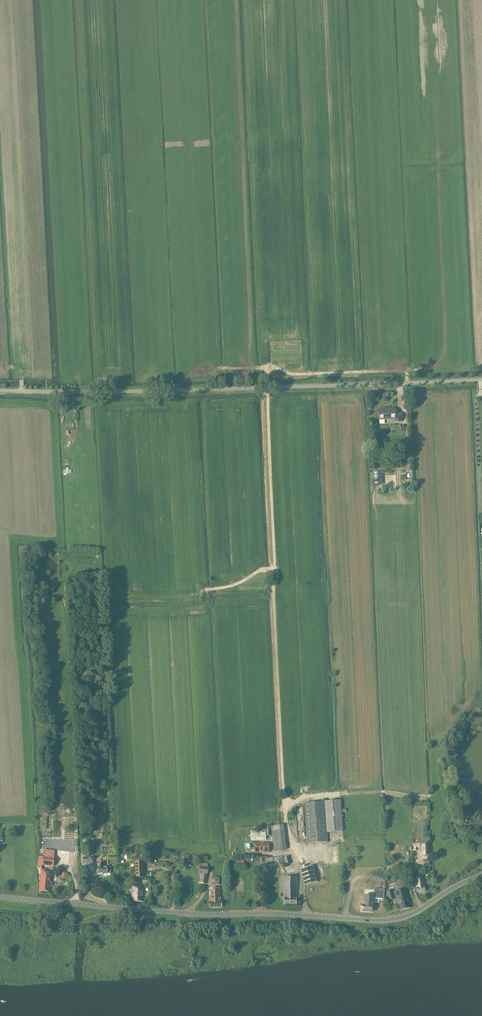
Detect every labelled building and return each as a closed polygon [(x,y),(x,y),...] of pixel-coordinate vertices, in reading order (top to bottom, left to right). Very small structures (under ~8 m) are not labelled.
[(395,421),(402,421),(402,413),(395,413),(395,409),(384,409),(384,411),(379,411),(379,416),(378,416),(378,417),(379,417),(379,420),(395,419),(395,421)] [(374,485),(382,484),(382,472),(373,472),(374,485)] [(340,800),(304,803),(307,843),(327,842),(327,832),(343,831),(340,800)] [(274,851),(286,850),(283,825),(271,826),(274,851)] [(265,829),(251,829),(251,841),(266,840),(266,836),(266,830),(265,829)] [(255,853),(269,853),(269,843),(255,843),(255,853)] [(283,865),(290,863),(288,855),(281,858),(283,865)] [(50,892),(51,886),(52,886),(52,883),(53,874),(45,873),(46,869),(42,869),(42,865),(53,867),(54,858),(39,856),(37,868),(41,869),(39,891),(50,892)] [(111,867),(104,867),(104,863),(98,863),(98,867),(96,867),(96,873),(98,873),(98,874),(100,874),(101,875),(102,875),(103,874),(108,874),(108,872),(111,873),(111,867)] [(201,863),(200,868),(199,873),(201,873),(199,883),(205,884),(208,869),(207,869),(208,864),(201,863)] [(313,867),(300,870),(304,885),(317,882),(313,867)] [(417,893),(425,891),(423,877),(415,878),(417,893)] [(284,905),(297,905),(296,878),(284,878),(284,905)] [(132,885),(131,888),(133,888),(133,893),(132,901),(143,901),(143,895),(143,886),(133,885),(133,886),(132,885)] [(399,911),(411,907),(405,888),(394,891),(399,911)] [(209,903),(210,908),(221,907),(221,898),(220,898),(220,889),(209,889),(210,903),(209,903)] [(362,905),(361,911),(372,912),(373,912),(373,906),(373,898),(384,899),(384,890),(374,889),(374,897),(373,897),(365,896),(364,905),(362,905)]
